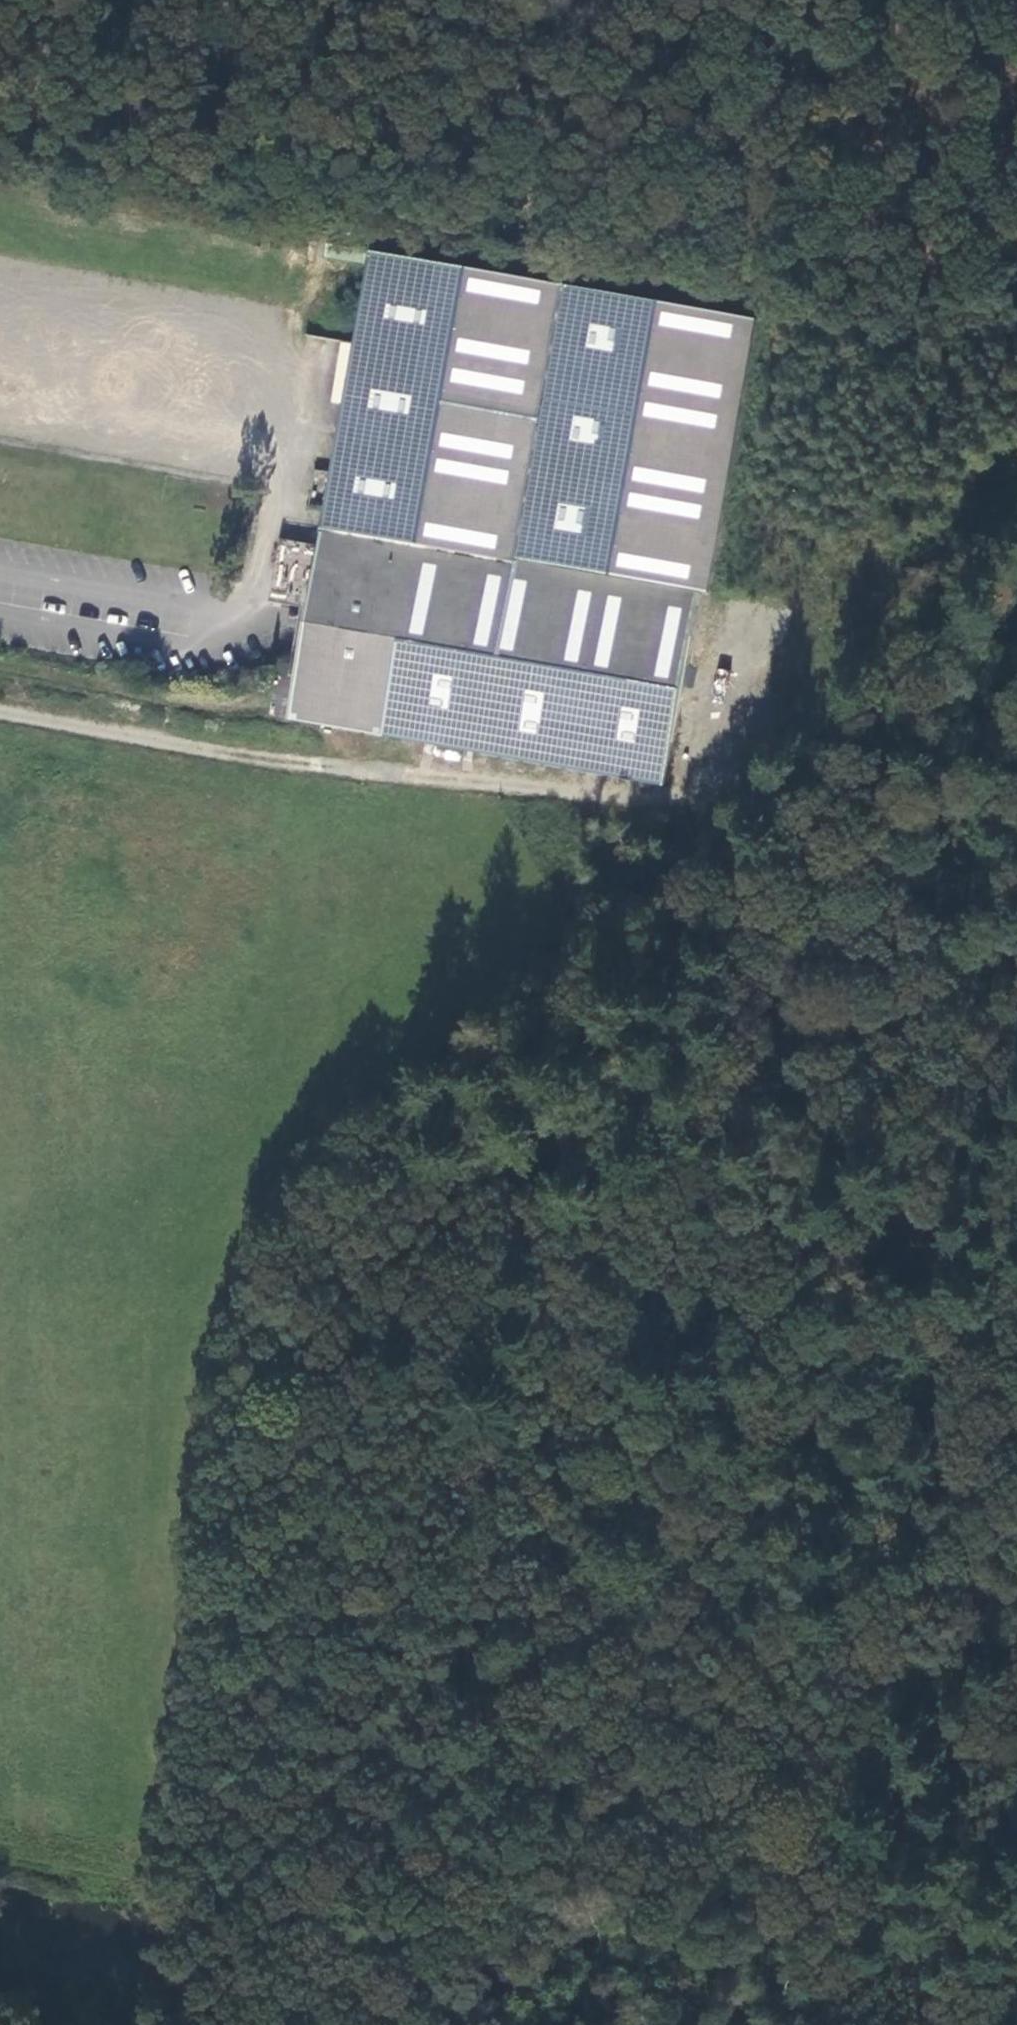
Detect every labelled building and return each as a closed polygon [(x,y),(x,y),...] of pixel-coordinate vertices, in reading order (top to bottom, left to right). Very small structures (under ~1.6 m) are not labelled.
[(287,731),(666,792),(694,598),(703,600),(749,327),(365,264),(287,731)]
